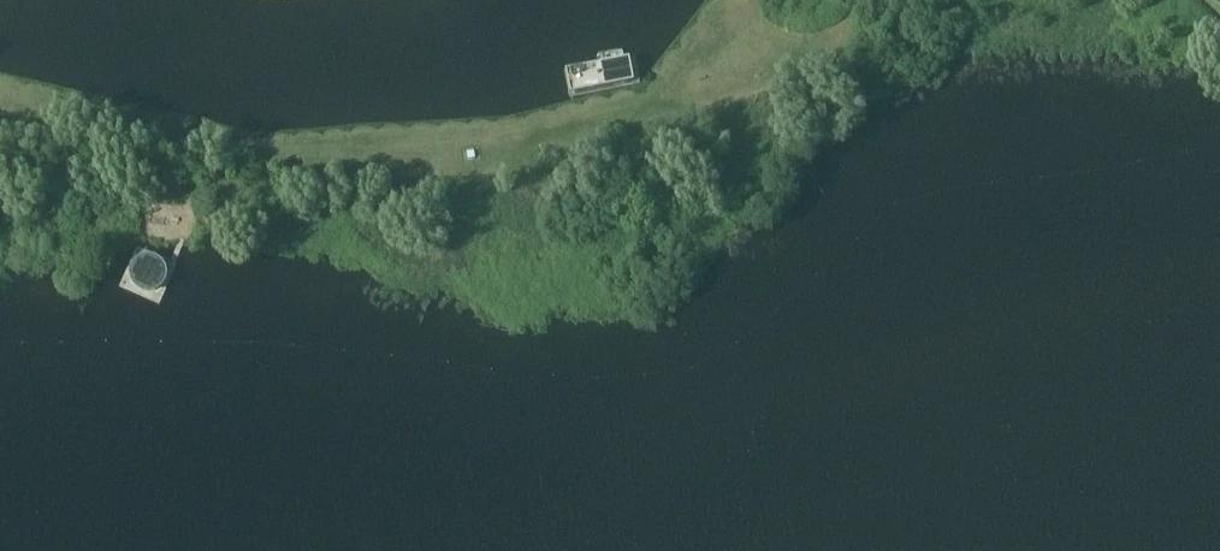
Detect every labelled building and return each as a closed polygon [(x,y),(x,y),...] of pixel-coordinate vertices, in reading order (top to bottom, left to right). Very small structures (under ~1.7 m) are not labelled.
[(119,287),(161,303),(177,263),(135,247),(119,287)]
